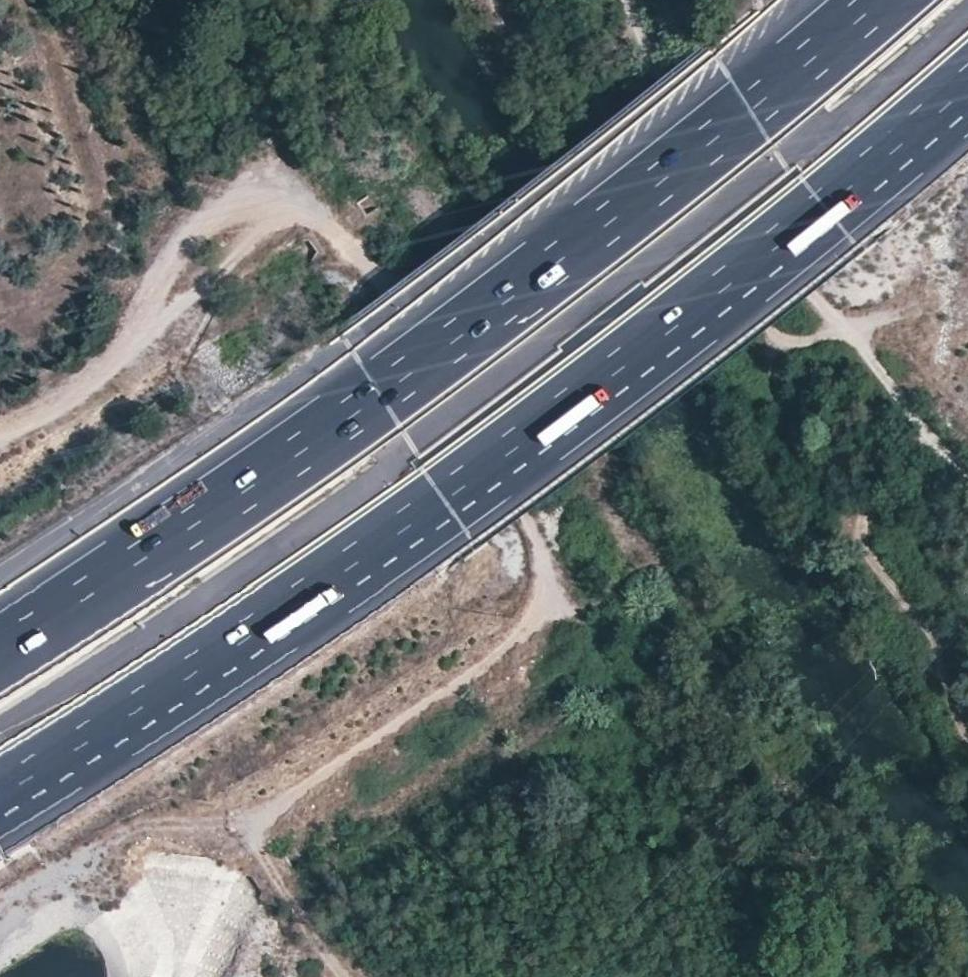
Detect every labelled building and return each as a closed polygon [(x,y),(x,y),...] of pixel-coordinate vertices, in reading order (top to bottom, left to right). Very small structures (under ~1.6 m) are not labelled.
[(782,248),(790,260),(835,227),(827,216),(782,248)]
